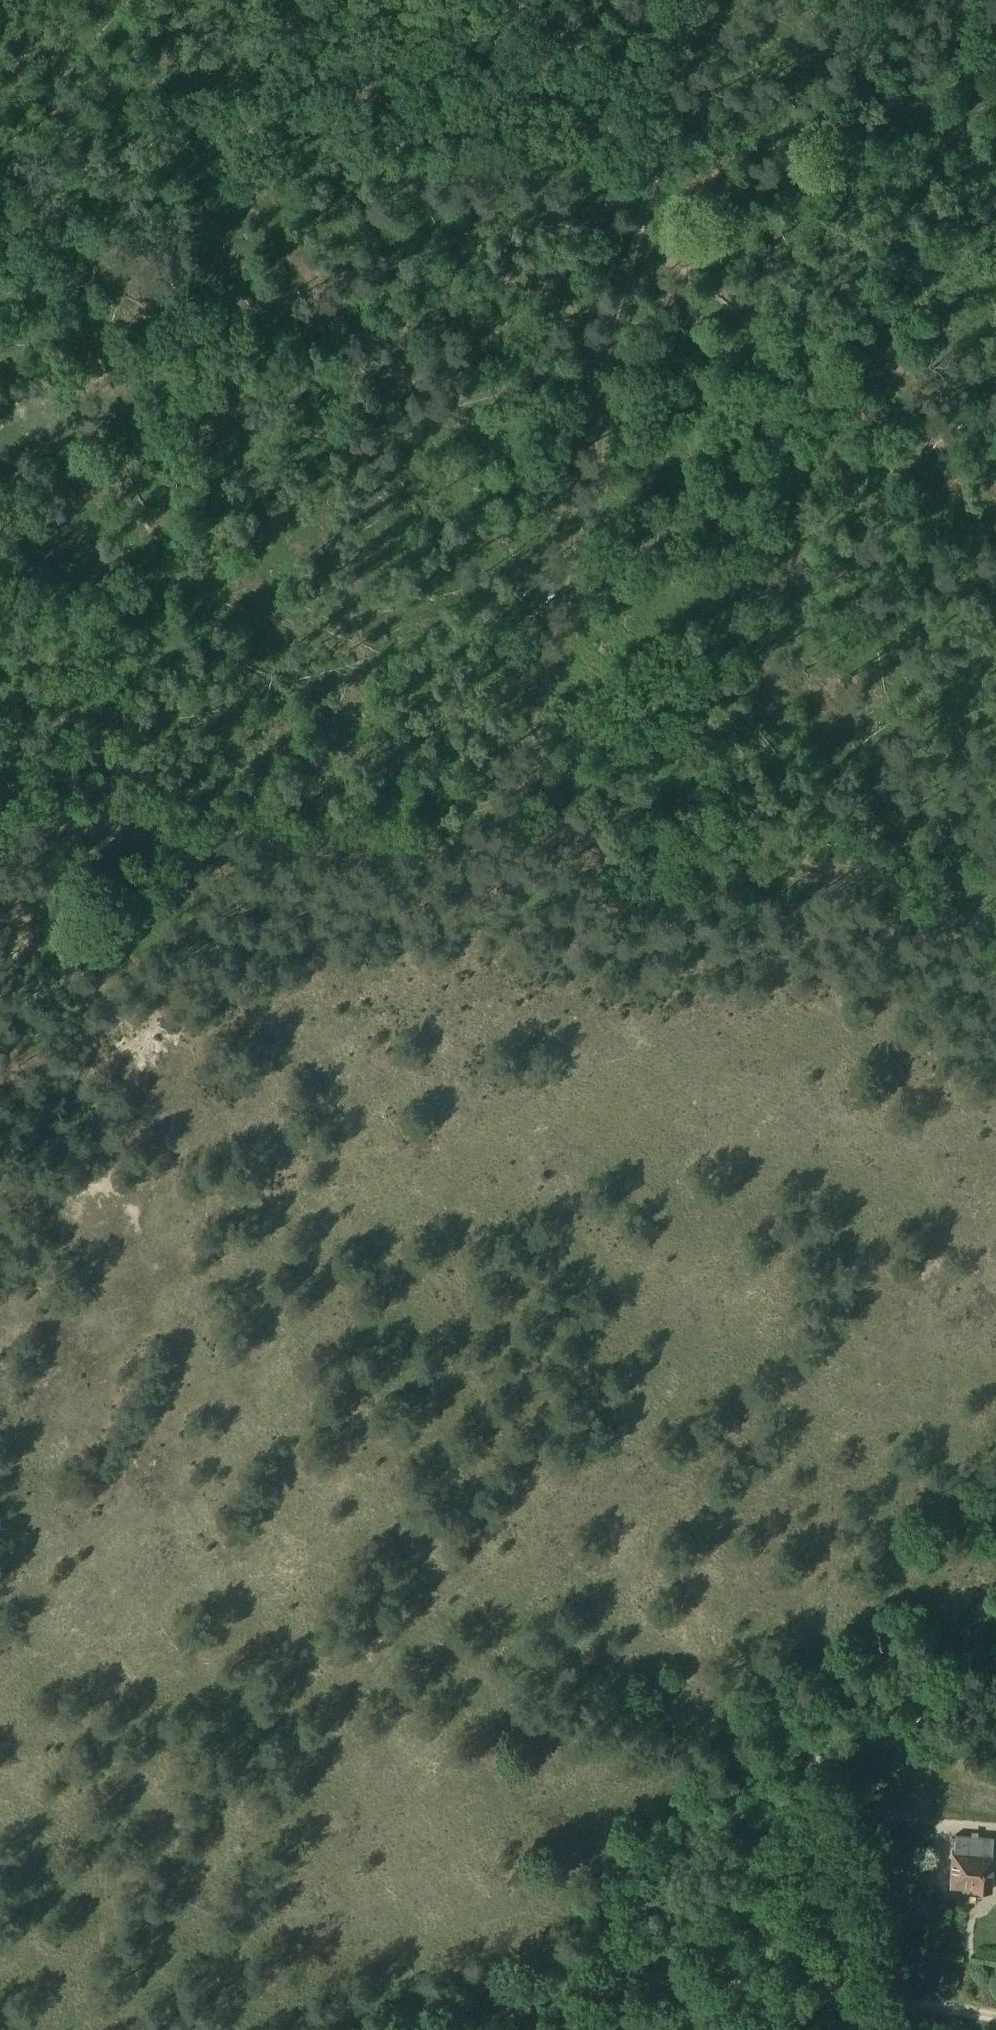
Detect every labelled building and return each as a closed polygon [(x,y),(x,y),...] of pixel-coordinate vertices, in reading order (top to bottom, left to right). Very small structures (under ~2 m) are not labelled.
[(954,1837),(951,1887),(992,1890),(995,1839),(978,1838),(978,1834),(970,1834),(970,1838),(954,1837)]
